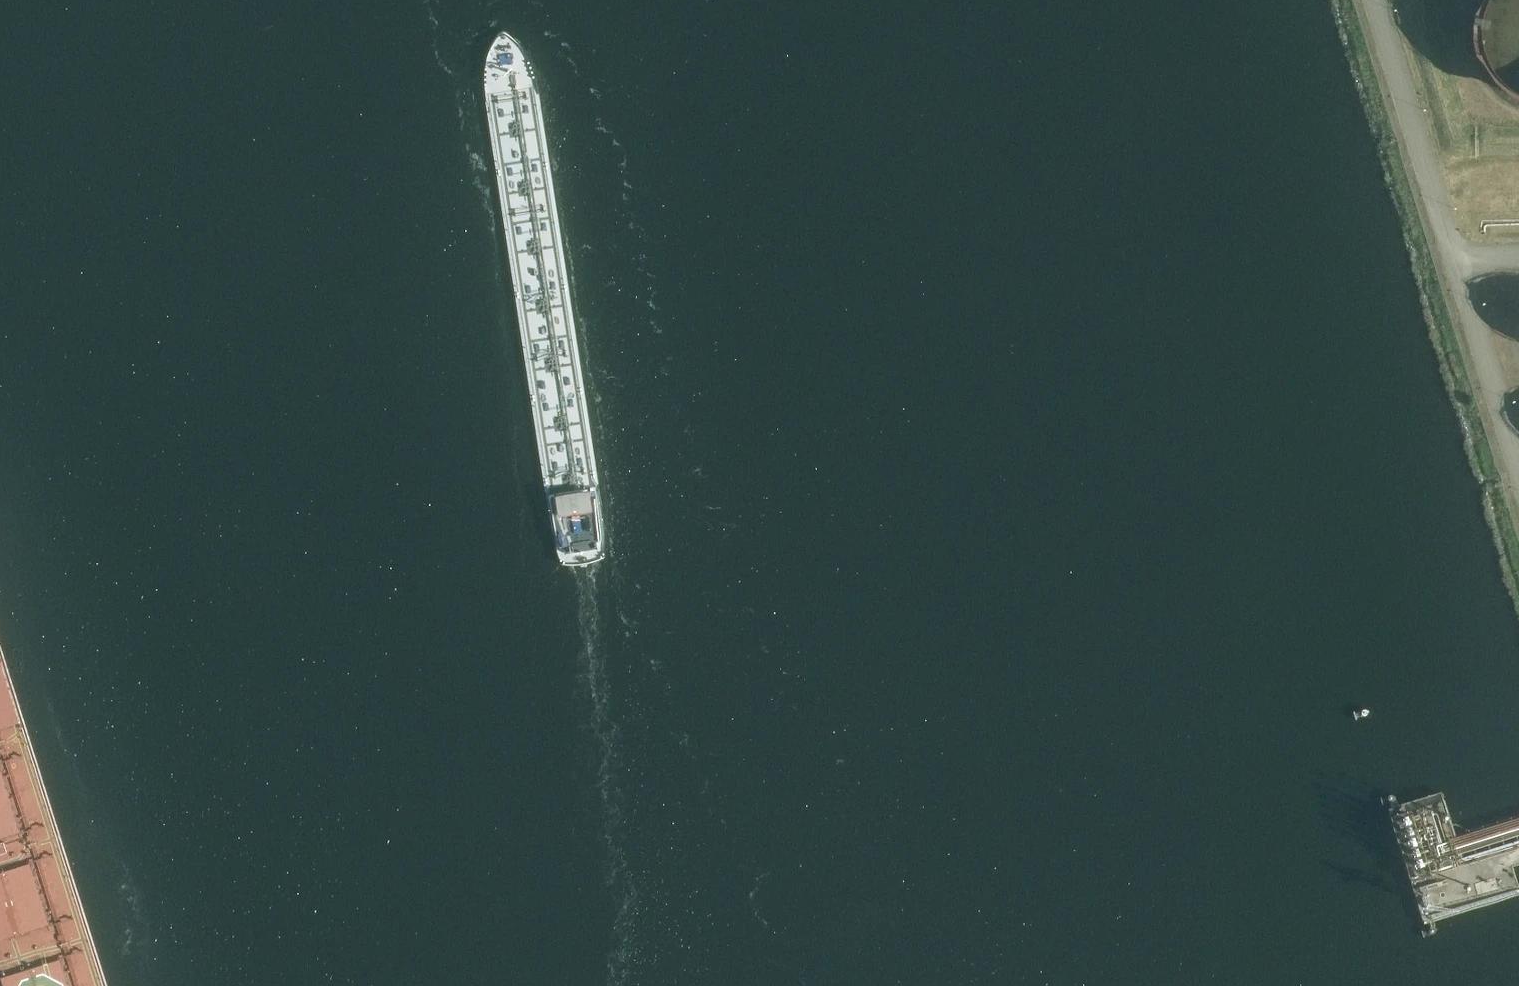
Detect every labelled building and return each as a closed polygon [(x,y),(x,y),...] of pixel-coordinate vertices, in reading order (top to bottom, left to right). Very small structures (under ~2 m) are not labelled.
[(1490,1),(1488,5),(1486,11),(1485,15),(1484,19),(1483,23),(1483,25),(1483,28),(1483,32),(1483,38),(1483,40),(1484,45),(1485,49),(1485,51),(1486,55),(1487,57),(1489,61),(1489,63),(1492,69),(1496,74),(1497,76),(1500,79),(1504,84),(1507,87),(1511,89),(1514,92),(1518,95),(1518,0),(1490,0),(1490,1)] [(1499,888),(1495,876),(1474,883),(1478,894),(1499,888)]
